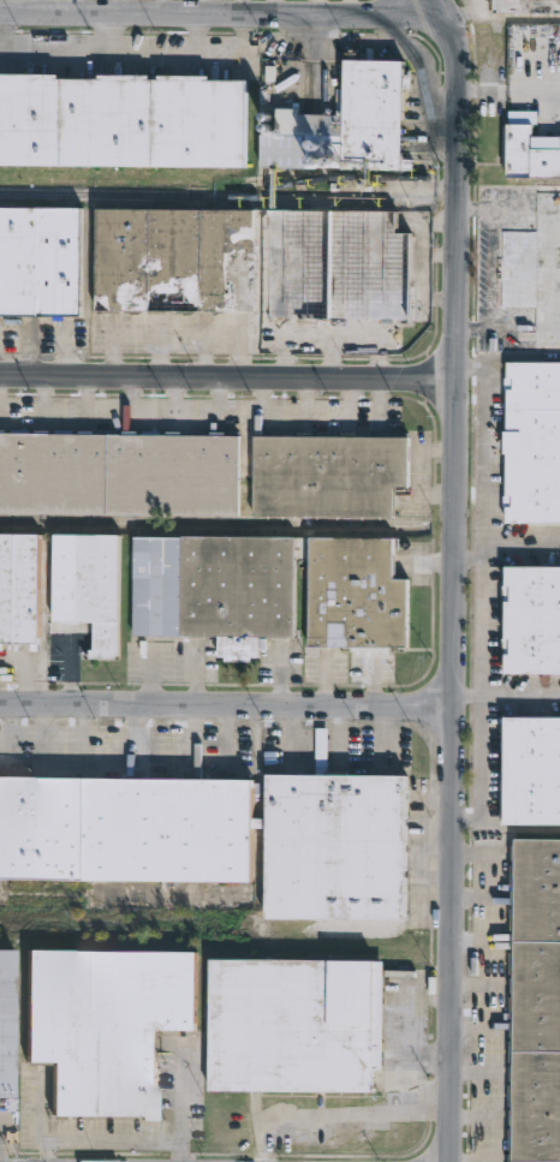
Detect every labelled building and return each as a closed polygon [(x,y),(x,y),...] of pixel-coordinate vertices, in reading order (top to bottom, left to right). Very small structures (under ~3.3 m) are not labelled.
[(490,10),(490,0),(559,0),(559,14),(495,13),(495,10),(490,10)] [(374,48),(374,60),(406,61),(406,75),(412,75),(412,89),(405,88),(405,129),(403,129),(403,159),(415,159),(413,171),(405,171),(405,172),(264,169),(264,135),(279,136),(279,109),(302,109),(302,114),(346,115),(347,60),(361,60),(361,48),(374,48)] [(249,168),(0,166),(0,75),(61,76),(61,78),(102,79),(102,76),(153,76),(153,79),(162,81),(162,76),(212,77),(212,81),(249,81),(249,168)] [(534,149),(559,149),(559,178),(508,178),(508,168),(501,167),(501,160),(505,160),(506,127),(510,127),(510,111),(538,111),(538,124),(534,124),(534,149)] [(538,193),(559,194),(559,348),(540,348),(540,309),(502,309),(504,292),(500,292),(500,248),(504,248),(504,232),(538,232),(538,193)] [(248,314),(248,316),(231,316),(231,314),(97,312),(99,208),(256,210),(255,314),(248,314)] [(76,317),(0,316),(0,210),(77,211),(76,317)] [(399,213),(399,236),(413,236),(413,318),(411,324),(398,324),(398,321),(270,320),(272,211),(399,213)] [(507,363),(559,364),(559,520),(506,520),(506,505),(502,505),(502,494),(506,494),(506,451),(505,451),(505,433),(507,433),(507,391),(504,389),(504,379),(507,379),(507,363)] [(156,514),(0,512),(0,435),(242,437),(240,514),(156,514)] [(397,516),(256,514),(256,437),(411,439),(411,485),(397,485),(397,516)] [(5,649),(0,649),(0,531),(41,532),(40,642),(40,649),(22,649),(22,642),(5,642),(5,649)] [(121,534),(120,654),(118,654),(118,659),(90,659),(91,649),(95,649),(95,620),(55,620),(56,532),(121,534)] [(398,542),(397,577),(411,577),(410,645),(403,645),(403,650),(395,650),(395,646),(332,645),(332,648),(323,648),(323,645),(311,645),(312,559),(299,559),(298,636),(291,636),(291,637),(260,634),(260,656),(254,656),(254,660),(227,660),(227,656),(219,655),(220,634),(207,634),(207,637),(189,637),(189,634),(135,634),(136,535),(185,536),(185,534),(398,537),(398,542)] [(510,565),(559,565),(559,672),(508,672),(508,654),(505,654),(505,637),(508,637),(508,600),(504,600),(504,584),(508,584),(510,565)] [(508,716),(559,717),(559,823),(506,822),(508,716)] [(328,728),(328,774),(410,775),(407,920),(269,918),(272,773),(316,774),(317,727),(328,728)] [(256,882),(0,880),(0,776),(256,779),(256,789),(256,817),(268,817),(268,827),(256,827),(256,882)] [(512,842),(559,842),(559,1161),(513,1161),(512,842)] [(12,1098),(0,1098),(0,951),(14,952),(12,1098)] [(159,1030),(157,1120),(143,1120),(143,1118),(66,1116),(66,1121),(53,1120),(54,1062),(52,1062),(52,1066),(28,1065),(29,951),(198,952),(198,1031),(159,1030)] [(244,1092),(207,1091),(209,959),(382,961),(381,1072),(373,1072),(371,1094),(244,1092)]
